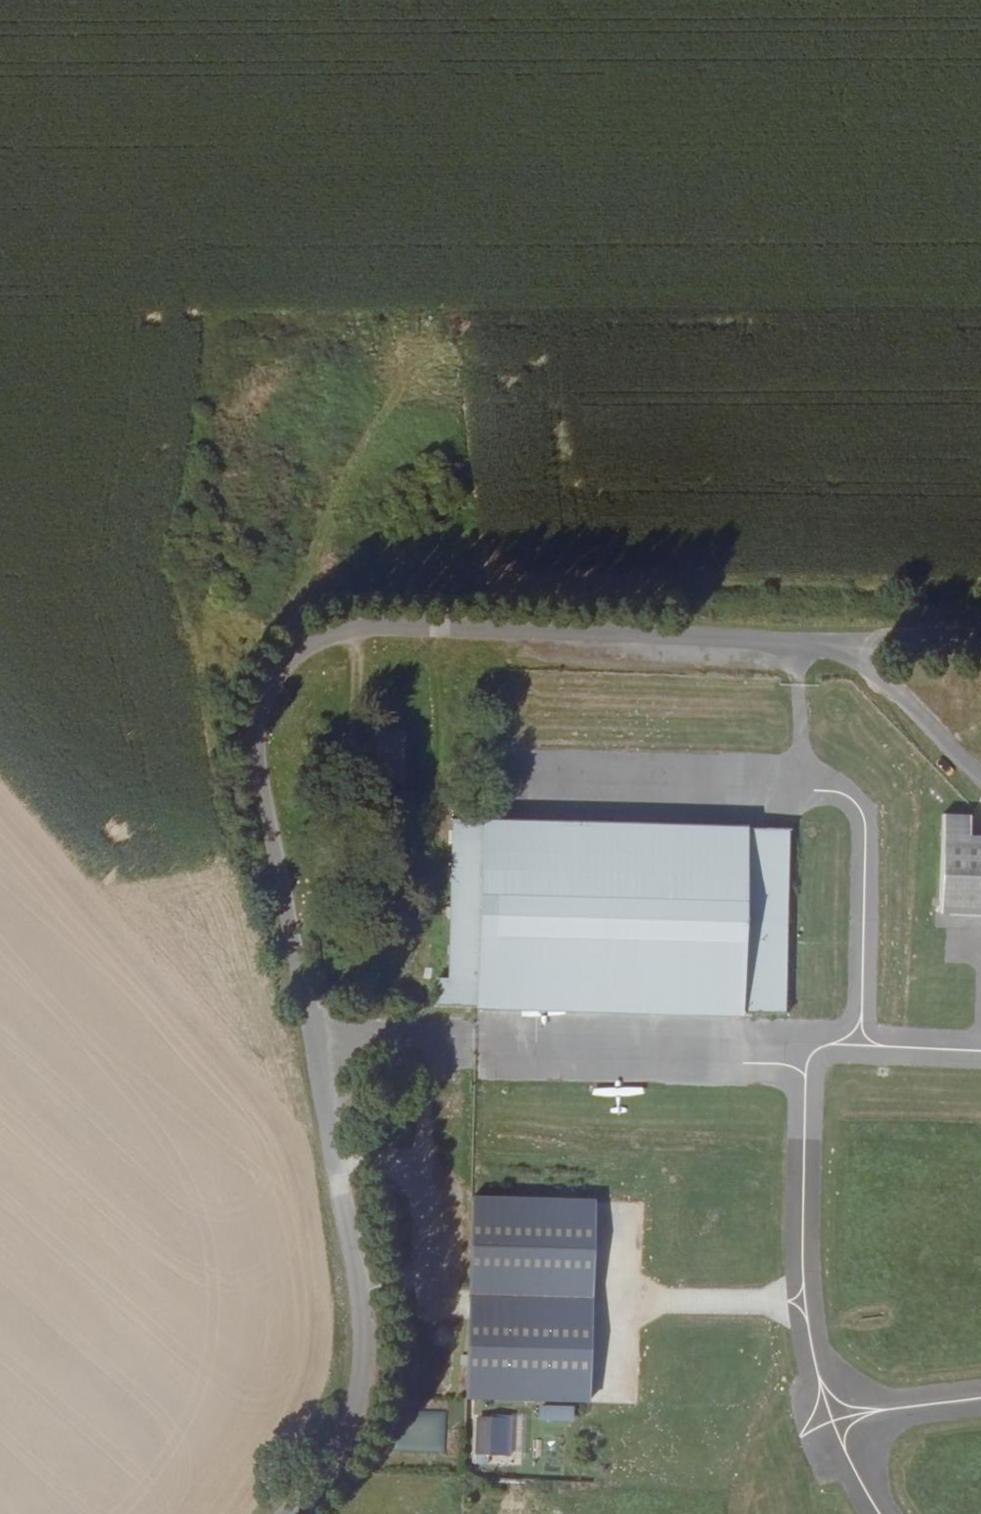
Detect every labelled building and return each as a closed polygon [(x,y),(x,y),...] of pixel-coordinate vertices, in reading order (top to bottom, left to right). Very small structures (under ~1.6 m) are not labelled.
[(949,913),(980,914),(980,840),(974,839),(975,818),(952,817),(949,913)] [(485,1008),(489,822),(458,821),(454,981),(441,980),(440,1007),(476,1008),(485,1008)] [(485,1008),(749,1015),(749,1010),(753,828),(506,822),(489,822),(485,1008)] [(794,829),(753,828),(749,1010),(790,1011),(794,829)] [(472,1198),(468,1198),(464,1403),(587,1406),(592,1201),(472,1198)] [(543,1407),(542,1420),(571,1421),(572,1408),(543,1407)]
